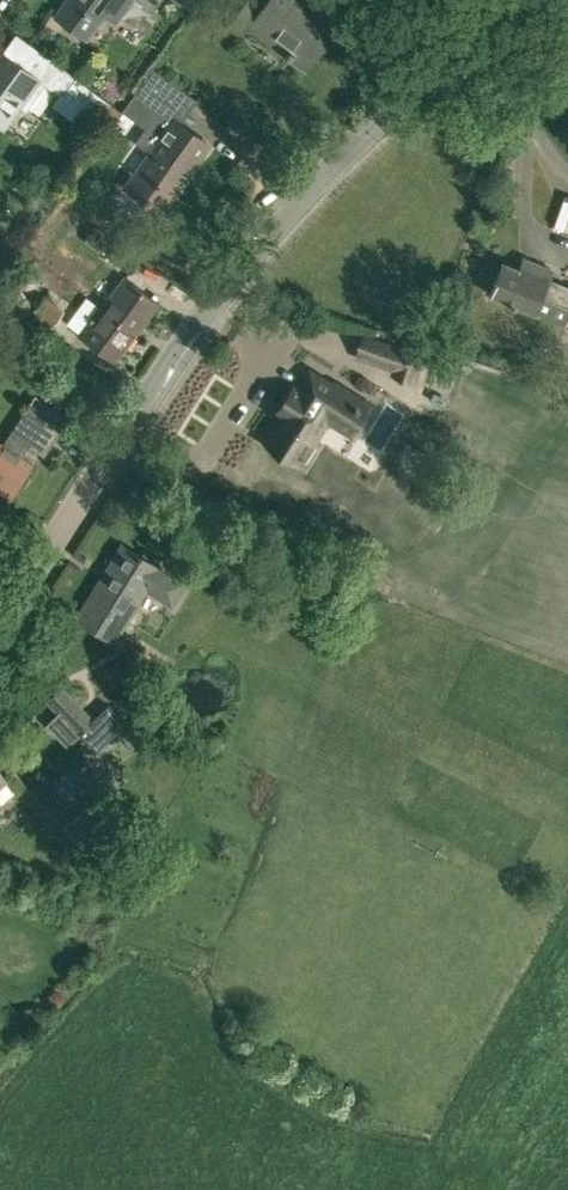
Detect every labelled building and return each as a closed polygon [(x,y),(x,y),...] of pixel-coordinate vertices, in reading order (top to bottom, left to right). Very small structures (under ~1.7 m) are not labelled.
[(67,2),(56,17),(87,39),(106,14),(117,23),(134,0),(69,0),(67,2)] [(195,0),(176,0),(191,11),(198,2),(195,0)] [(230,26),(244,36),(251,27),(306,67),(341,18),(316,0),(270,0),(264,8),(253,0),(249,0),(230,26)] [(79,80),(79,79),(38,49),(24,68),(1,51),(0,53),(0,122),(5,126),(20,104),(26,109),(45,83),(59,93),(51,104),(87,131),(109,102),(79,80)] [(152,154),(127,187),(161,212),(175,192),(197,163),(211,144),(183,123),(171,114),(188,91),(155,66),(140,87),(137,91),(161,109),(146,129),(142,134),(136,142),(152,154)] [(566,197),(556,225),(567,229),(567,198),(566,197)] [(490,294),(565,325),(567,317),(567,286),(549,278),(553,270),(523,258),(518,270),(502,263),(490,294)] [(99,308),(135,334),(158,302),(125,278),(102,308),(100,306),(99,308)] [(36,308),(26,296),(15,280),(0,291),(0,293),(11,308),(20,320),(31,312),(25,320),(41,333),(47,325),(51,327),(64,310),(45,296),(36,308)] [(135,334),(99,308),(79,335),(114,361),(135,334)] [(365,338),(359,356),(396,369),(394,374),(417,381),(427,353),(403,345),(402,350),(365,338)] [(286,409),(266,441),(274,446),(272,448),(290,460),(292,457),(304,465),(318,441),(314,439),(327,419),(351,434),(370,404),(334,382),(332,386),(310,372),(298,390),(294,388),(282,407),(286,409)] [(27,409),(3,444),(0,442),(0,491),(9,498),(6,503),(6,504),(33,464),(22,457),(29,445),(45,456),(61,431),(53,425),(61,412),(35,395),(27,409)] [(354,477),(354,493),(374,494),(374,477),(354,477)] [(184,583),(159,567),(123,545),(77,618),(113,640),(146,588),(171,603),(184,583)] [(62,685),(46,702),(57,713),(78,735),(80,734),(98,751),(127,722),(108,704),(94,718),(67,690),(62,685)] [(74,763),(62,774),(51,784),(70,805),(93,784),(74,763)] [(8,779),(0,770),(0,786),(8,779)] [(80,813),(66,827),(82,843),(96,829),(80,813)]
